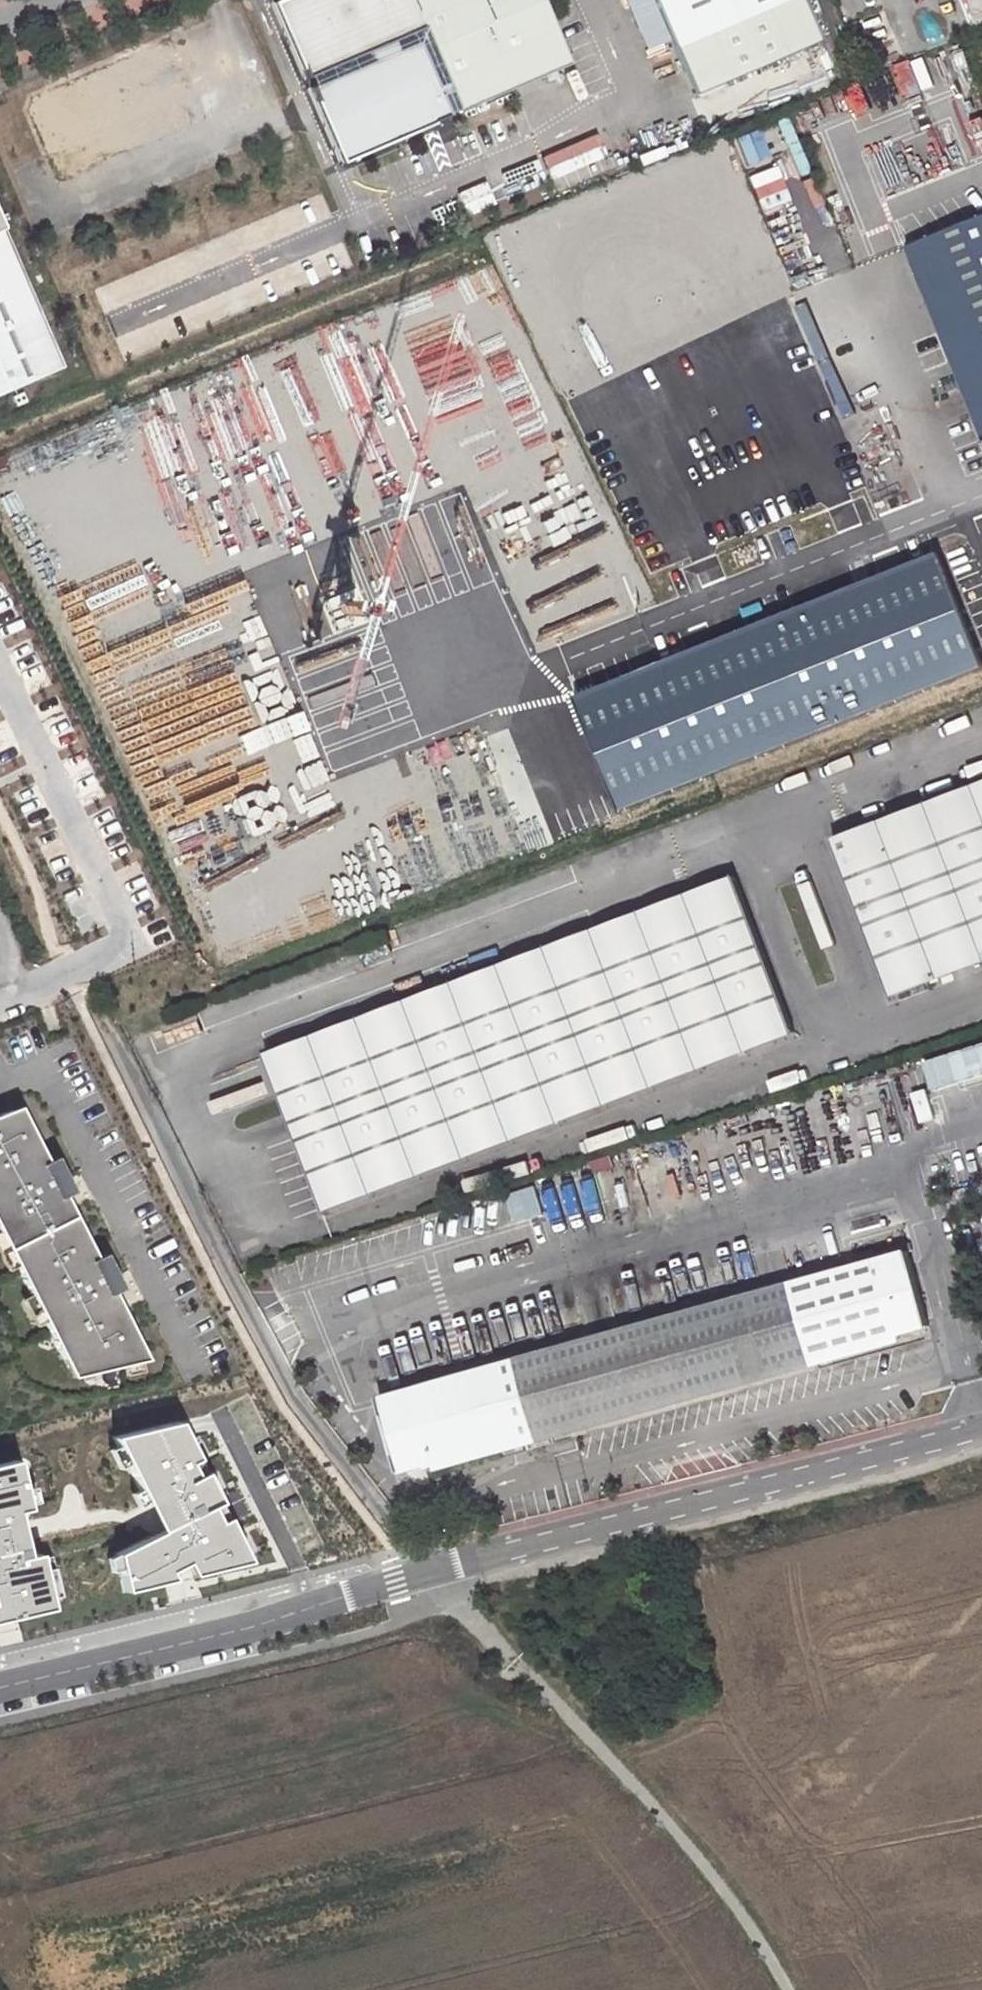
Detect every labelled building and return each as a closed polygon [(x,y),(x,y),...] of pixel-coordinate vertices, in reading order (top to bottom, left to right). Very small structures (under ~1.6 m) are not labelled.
[(461,112),(571,65),(544,0),(285,0),(276,4),(310,80),(425,29),(461,112)] [(671,42),(673,48),(693,95),(821,41),(804,0),(653,0),(671,42)] [(906,248),(981,437),(981,217),(906,248)] [(60,368),(0,228),(0,395),(60,368)] [(578,699),(623,811),(981,668),(981,663),(939,555),(578,699)] [(832,844),(889,1000),(981,966),(981,788),(832,844)] [(328,1204),(795,1031),(737,876),(270,1050),(328,1204)] [(28,1125),(19,1107),(9,1111),(19,1130),(28,1125)] [(28,1125),(19,1130),(9,1111),(0,1115),(0,1232),(64,1359),(73,1354),(84,1375),(147,1360),(28,1125)] [(522,1217),(630,1185),(622,1158),(514,1190),(522,1217)] [(403,1478),(929,1330),(906,1250),(884,1256),(887,1264),(381,1403),(403,1478)] [(84,1375),(73,1354),(64,1359),(73,1377),(84,1375)] [(180,1578),(250,1561),(181,1427),(178,1421),(111,1436),(150,1512),(159,1531),(156,1532),(116,1553),(125,1590),(180,1578)] [(0,1464),(0,1621),(17,1617),(51,1609),(39,1554),(27,1557),(21,1532),(17,1512),(28,1509),(16,1460),(0,1464)]
